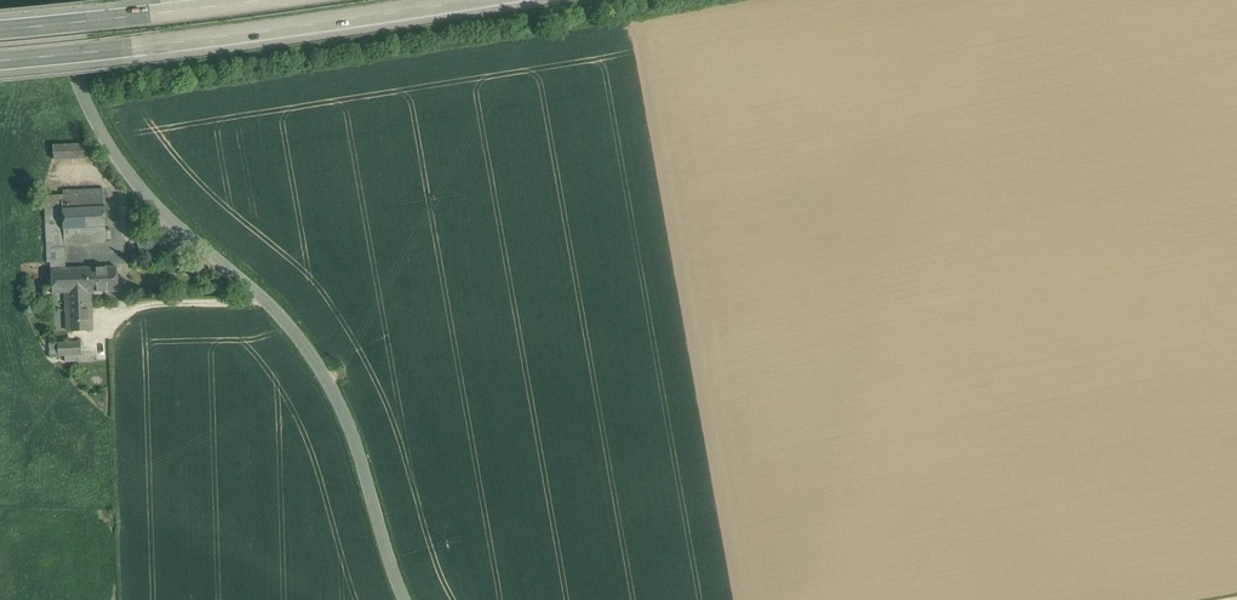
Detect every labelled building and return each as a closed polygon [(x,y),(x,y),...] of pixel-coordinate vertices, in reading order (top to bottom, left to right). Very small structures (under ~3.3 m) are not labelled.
[(89,143),(53,145),(53,159),(98,157),(89,143)] [(63,195),(45,195),(48,262),(51,262),(65,261),(64,244),(106,242),(103,188),(63,190),(63,195)] [(65,261),(51,262),(52,293),(67,292),(66,269),(65,261)] [(117,267),(86,268),(87,292),(90,291),(118,290),(117,267)] [(86,268),(66,269),(67,292),(67,293),(68,330),(92,329),(90,291),(87,292),(86,268)] [(80,341),(50,343),(50,356),(81,354),(80,341)]
